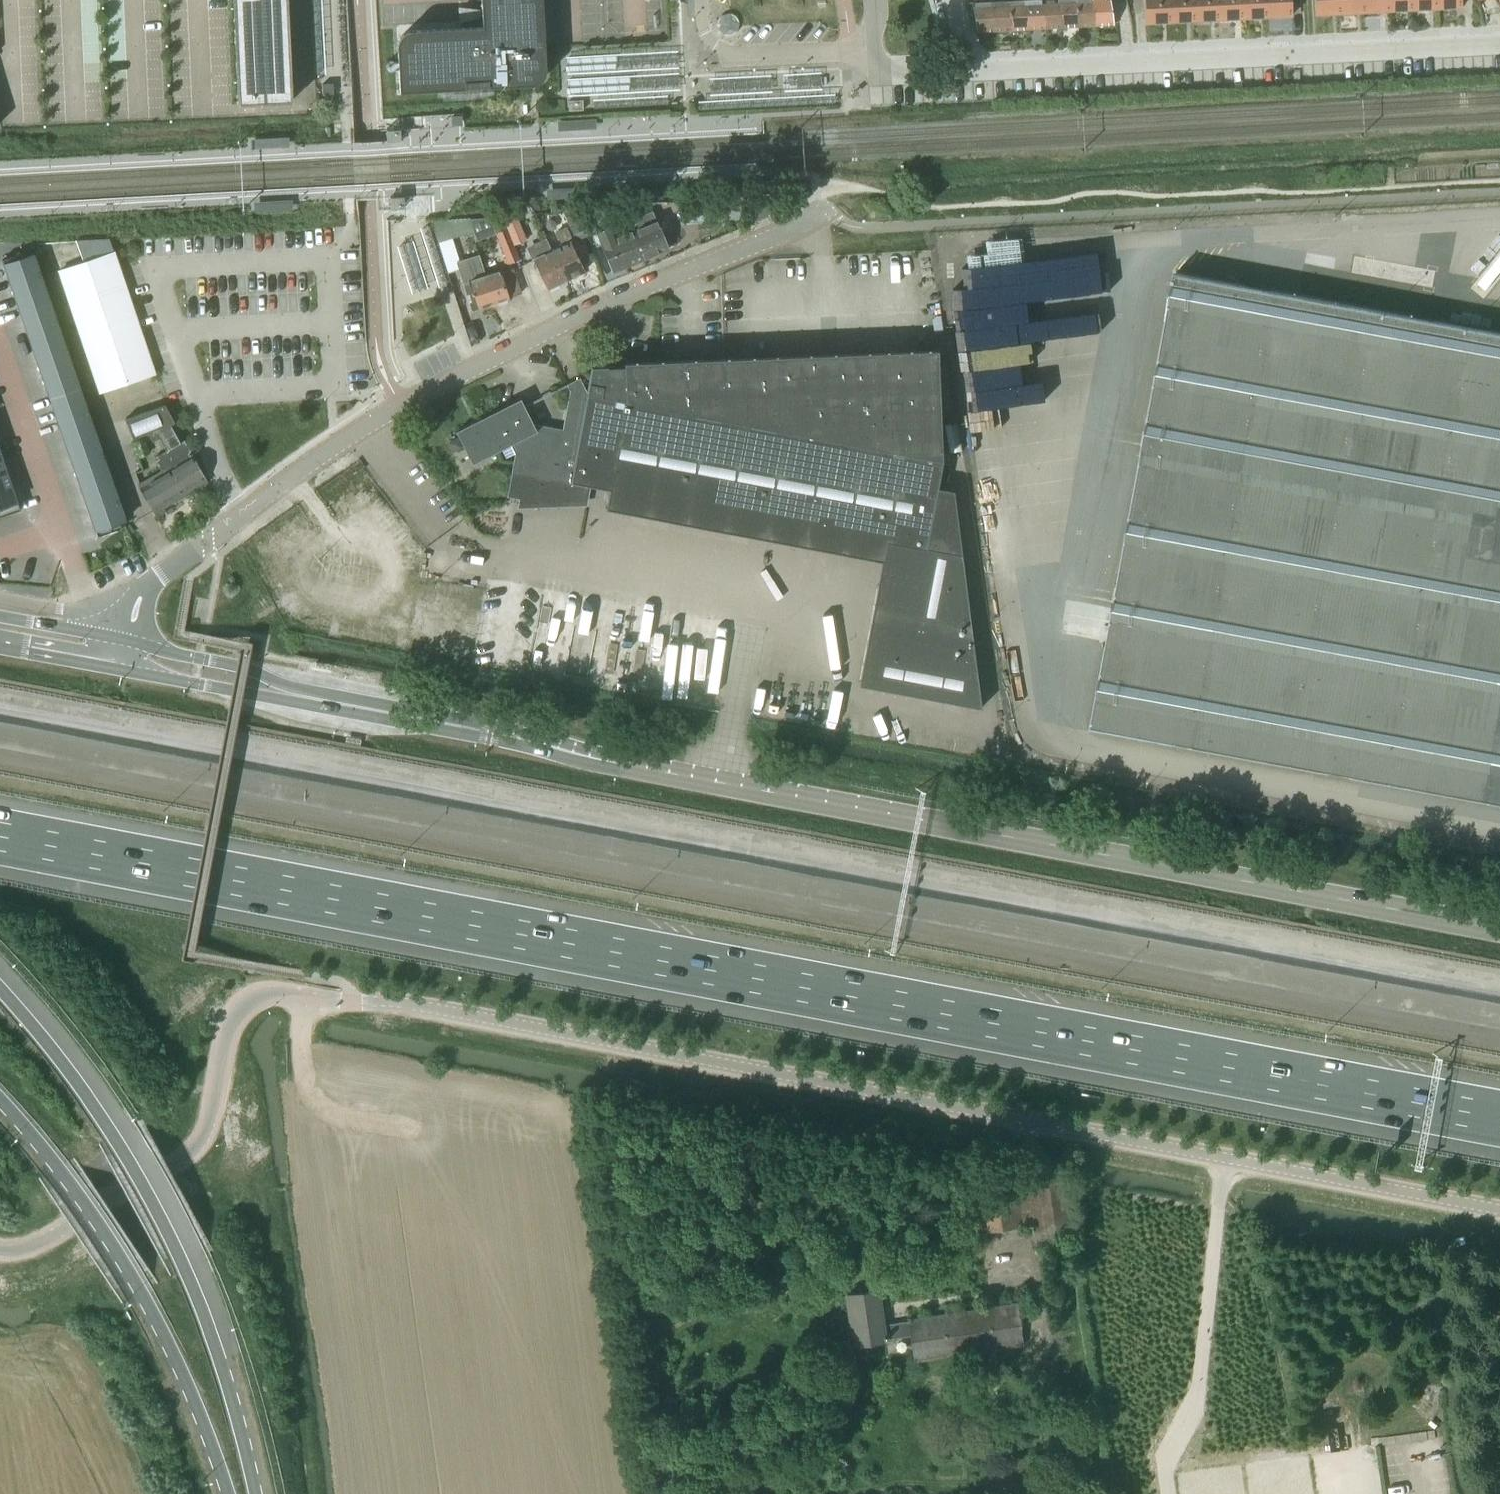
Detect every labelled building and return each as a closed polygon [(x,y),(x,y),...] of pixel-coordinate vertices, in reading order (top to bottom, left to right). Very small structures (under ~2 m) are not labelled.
[(238,104),(292,102),(288,0),(234,0),(238,104)] [(398,91),(537,84),(539,82),(543,77),(544,74),(541,0),(480,0),(481,27),(404,32),(401,33),(399,35),(397,39),(396,41),(398,91)] [(989,0),(980,0),(980,2),(972,3),(977,32),(994,31),(989,2),(989,0)] [(989,2),(994,31),(1011,31),(1005,1),(1005,0),(989,0),(989,2)] [(1005,1),(1011,31),(1028,30),(1023,0),(1005,0),(1005,1)] [(1023,0),(1028,30),(1045,29),(1039,0),(1023,0)] [(1045,29),(1062,28),(1057,0),(1039,0),(1045,29)] [(1062,28),(1079,27),(1074,0),(1057,0),(1062,28)] [(1079,27),(1096,26),(1092,0),(1074,0),(1079,27)] [(1114,25),(1110,0),(1092,0),(1096,26),(1114,25)] [(1169,0),(1145,0),(1146,23),(1170,22),(1169,0)] [(1194,21),(1193,0),(1169,0),(1170,22),(1194,21)] [(1217,0),(1193,0),(1194,21),(1218,20),(1217,0)] [(1241,18),(1241,0),(1217,0),(1218,20),(1241,18)] [(1265,17),(1265,0),(1241,0),(1241,18),(1265,17)] [(1265,17),(1291,16),(1291,0),(1265,0),(1265,17)] [(1316,15),(1341,13),(1340,0),(1315,0),(1316,15)] [(1341,13),(1364,12),(1363,0),(1340,0),(1341,13)] [(1364,12),(1388,11),(1387,0),(1363,0),(1364,12)] [(1388,11),(1412,10),(1412,0),(1387,0),(1388,11)] [(1412,10),(1437,8),(1437,0),(1412,0),(1412,10)] [(1462,7),(1461,0),(1437,0),(1437,8),(1462,7)] [(333,84),(322,84),(323,95),(333,95),(333,84)] [(610,204),(611,213),(624,212),(623,199),(610,200),(610,204)] [(501,216),(501,217),(503,217),(514,245),(527,240),(515,210),(501,216)] [(597,225),(593,214),(582,219),(586,229),(597,225)] [(630,229),(643,260),(668,250),(656,221),(653,222),(649,214),(628,223),(630,229)] [(567,222),(576,241),(589,236),(579,216),(567,222)] [(491,218),(497,233),(510,264),(519,260),(514,245),(503,217),(501,217),(491,218)] [(491,218),(470,220),(473,232),(476,242),(497,233),(491,218)] [(487,278),(486,275),(479,255),(460,261),(453,238),(473,232),(470,220),(439,221),(445,241),(442,242),(451,271),(459,268),(472,311),(496,303),(487,278)] [(630,229),(628,223),(613,230),(612,230),(628,266),(643,260),(630,229)] [(553,250),(552,250),(566,280),(585,271),(572,244),(574,243),(566,227),(556,233),(562,245),(553,250)] [(628,266),(612,230),(611,227),(592,235),(597,246),(601,244),(613,272),(628,266)] [(101,393),(155,375),(114,253),(105,256),(100,240),(76,242),(83,263),(60,271),(101,393)] [(566,280),(552,250),(548,241),(529,250),(548,289),(566,280)] [(2,260),(11,287),(42,276),(34,254),(24,258),(22,253),(2,260)] [(521,293),(513,269),(500,273),(499,271),(486,275),(487,278),(496,303),(509,299),(508,297),(521,293)] [(1176,273),(1093,727),(1499,802),(1499,333),(1176,273)] [(42,276),(11,287),(19,309),(49,299),(42,276)] [(49,299),(19,309),(27,332),(57,321),(49,299)] [(954,306),(955,326),(1012,323),(1011,303),(954,306)] [(57,321),(27,332),(35,355),(65,344),(57,321)] [(65,344),(35,355),(43,377),(73,367),(65,344)] [(587,393),(942,460),(937,353),(928,353),(710,362),(681,363),(626,365),(592,367),(587,393)] [(73,367),(43,377),(50,400),(81,390),(73,367)] [(507,497),(517,499),(527,447),(558,452),(559,448),(577,452),(587,393),(580,378),(567,385),(570,391),(566,410),(563,429),(542,425),(533,424),(521,399),(485,417),(456,431),(473,464),(511,445),(515,454),(512,471),(507,497)] [(81,390),(50,400),(58,423),(89,412),(81,390)] [(527,447),(517,499),(520,499),(519,505),(549,503),(586,501),(589,486),(610,490),(606,507),(605,509),(825,551),(828,530),(906,545),(926,548),(943,460),(942,460),(587,393),(577,452),(559,448),(558,452),(527,447)] [(164,405),(125,419),(134,439),(147,433),(152,443),(160,439),(166,451),(154,458),(161,471),(138,484),(157,517),(166,512),(164,508),(209,482),(164,405)] [(89,412),(58,423),(66,445),(96,435),(89,412)] [(96,435),(66,445),(74,468),(104,458),(96,435)] [(145,438),(133,443),(138,458),(150,453),(145,438)] [(10,478),(0,449),(0,481),(10,478)] [(104,458),(74,468),(82,491),(112,480),(104,458)] [(0,481),(0,517),(20,510),(10,478),(0,481)] [(112,480),(82,491),(90,513),(120,503),(112,480)] [(126,520),(120,503),(90,513),(98,537),(122,528),(120,522),(126,520)] [(926,548),(906,545),(898,589),(880,586),(880,585),(878,585),(859,685),(981,708),(982,706),(981,706),(961,549),(956,548),(955,553),(926,548)] [(1022,1174),(1023,1175),(1016,1175),(1016,1174),(971,1180),(978,1232),(1023,1226),(1033,1225),(1034,1238),(1071,1233),(1062,1169),(1022,1174)] [(887,1339),(910,1336),(914,1362),(1024,1346),(1017,1303),(908,1319),(908,1321),(885,1324),(880,1289),(845,1294),(852,1347),(887,1342),(887,1339)]
